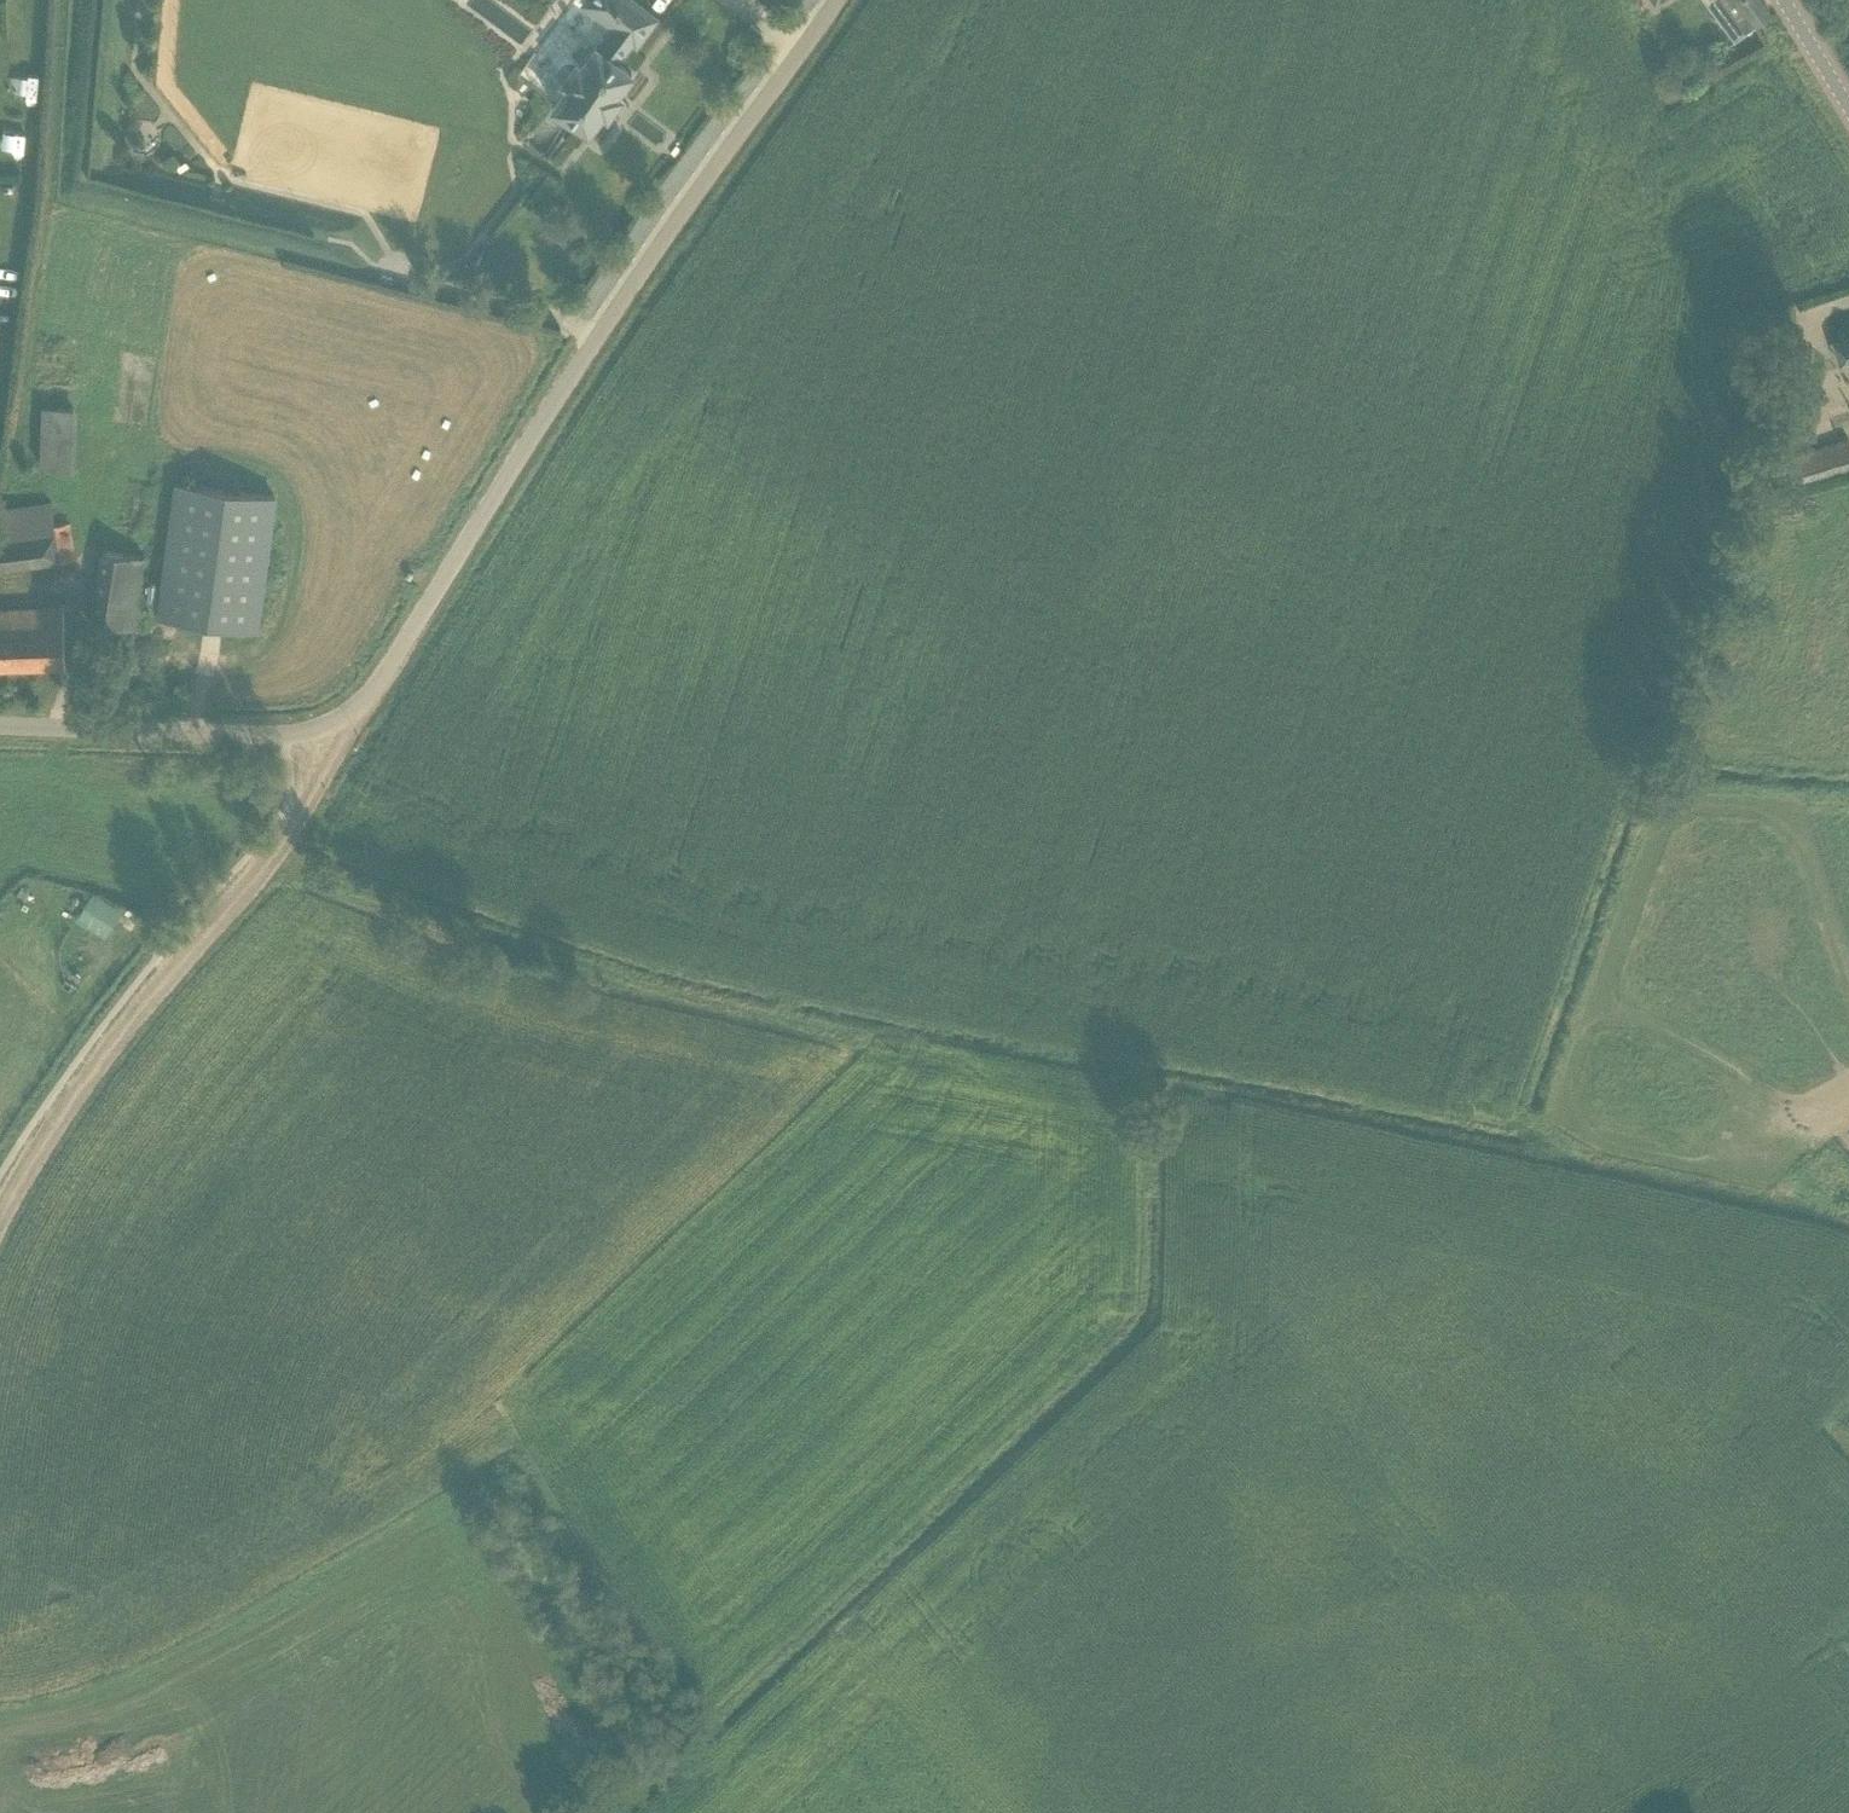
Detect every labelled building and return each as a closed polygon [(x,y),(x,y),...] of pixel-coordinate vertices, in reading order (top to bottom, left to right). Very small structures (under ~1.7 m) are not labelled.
[(633,0),(584,0),(582,3),(599,16),(607,5),(621,15),(597,47),(595,45),(581,65),(576,61),(575,62),(571,60),(566,60),(561,62),(559,66),(558,71),(559,76),(562,79),(562,80),(566,84),(552,103),(588,130),(602,111),(607,114),(621,95),(617,92),(631,72),(617,61),(632,41),(636,44),(656,18),(633,0)] [(1721,13),(1724,11),(1742,35),(1770,15),(1759,0),(1711,0),(1721,13)] [(1832,343),(1839,369),(1848,366),(1848,338),(1832,343)] [(1796,345),(1780,345),(1780,358),(1796,358),(1796,345)] [(69,469),(72,407),(37,405),(34,468),(69,469)] [(1791,456),(1799,483),(1848,469),(1848,449),(1846,440),(1791,456)] [(274,496),(176,482),(157,617),(256,630),(274,496)] [(73,560),(69,524),(53,526),(50,503),(0,509),(0,569),(73,560)] [(102,552),(94,599),(91,622),(132,628),(142,558),(102,552)] [(0,609),(0,667),(64,665),(62,607),(0,609)] [(68,917),(107,934),(119,907),(80,890),(68,917)]
